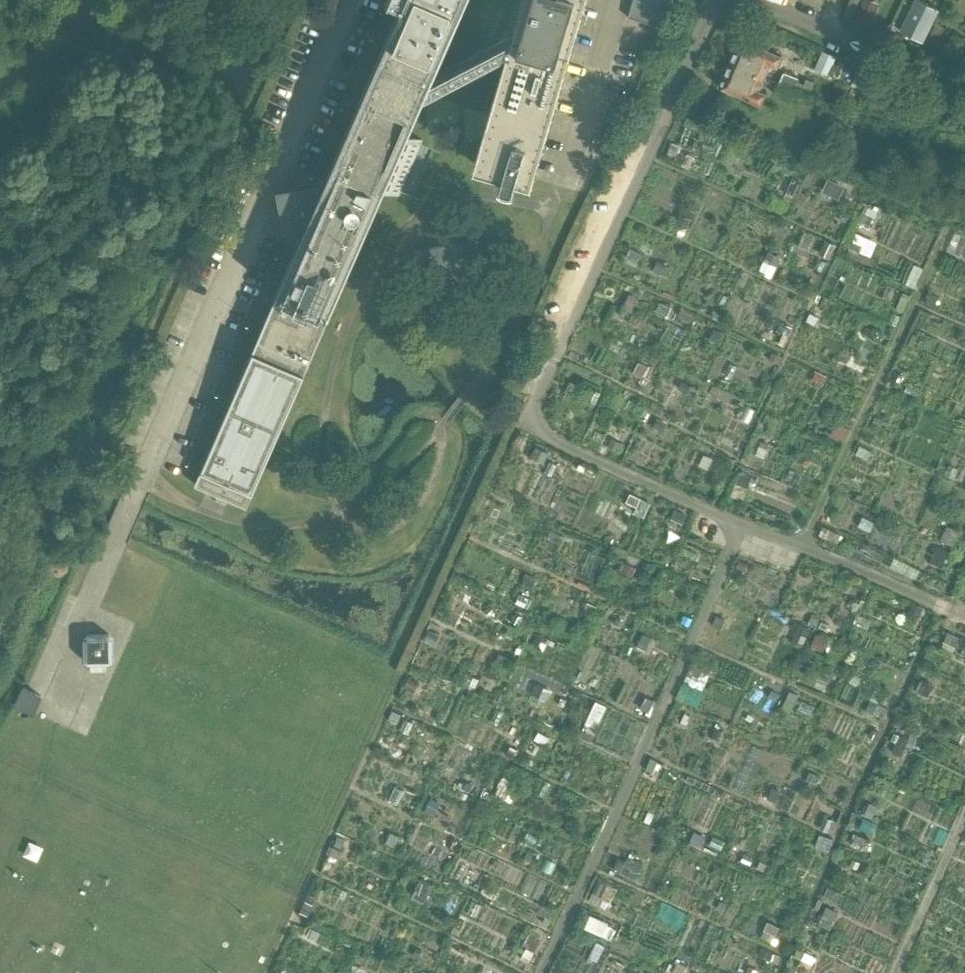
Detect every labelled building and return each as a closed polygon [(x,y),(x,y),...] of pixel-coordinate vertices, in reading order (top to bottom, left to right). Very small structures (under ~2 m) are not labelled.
[(402,4),(326,181),(327,182),(328,182),(333,185),(330,190),(334,192),(342,197),(335,214),(335,207),(333,195),(320,197),(318,189),(285,195),(290,224),(301,221),(303,234),(305,243),(301,241),(196,485),(248,507),(385,189),(400,196),(401,193),(423,141),(409,134),(426,94),(513,49),(479,164),(505,171),(501,184),(514,187),(518,175),(531,179),(583,0),(527,0),(517,34),(433,77),(466,0),(393,0),(402,4)] [(629,17),(662,27),(670,0),(634,0),(629,17)] [(938,10),(918,0),(915,0),(900,31),(923,42),(938,10)] [(868,23),(874,10),(860,4),(854,17),(860,19),(859,21),(867,24),(867,23),(868,23)] [(783,55),(741,37),(730,61),(767,77),(772,65),(778,67),(783,55)] [(837,57),(823,51),(815,69),(828,75),(837,57)] [(767,77),(730,61),(719,87),(761,105),(767,92),(761,90),(767,77)] [(784,72),(780,83),(802,93),(809,95),(814,83),(807,79),(805,84),(799,82),(800,79),(784,72)] [(798,100),(799,99),(822,109),(824,104),(801,94),(802,93),(780,83),(775,94),(791,100),(792,97),(798,100)] [(447,233),(450,249),(423,254),(432,300),(496,288),(488,242),(461,247),(458,231),(447,233)] [(955,541),(960,528),(948,524),(943,537),(955,541)] [(938,544),(931,560),(944,566),(951,550),(938,544)] [(88,635),(84,639),(85,660),(89,664),(110,664),(114,660),(114,639),(110,635),(88,635)] [(31,692),(24,689),(16,706),(34,714),(42,697),(31,692)] [(43,848),(29,841),(22,858),(37,864),(43,848)] [(618,858),(616,871),(638,875),(641,863),(618,858)] [(425,900),(431,884),(420,879),(414,895),(425,900)] [(613,897),(615,883),(598,881),(596,895),(613,897)] [(809,917),(830,929),(840,910),(819,899),(809,917)] [(593,916),(589,926),(611,935),(615,925),(593,916)]
